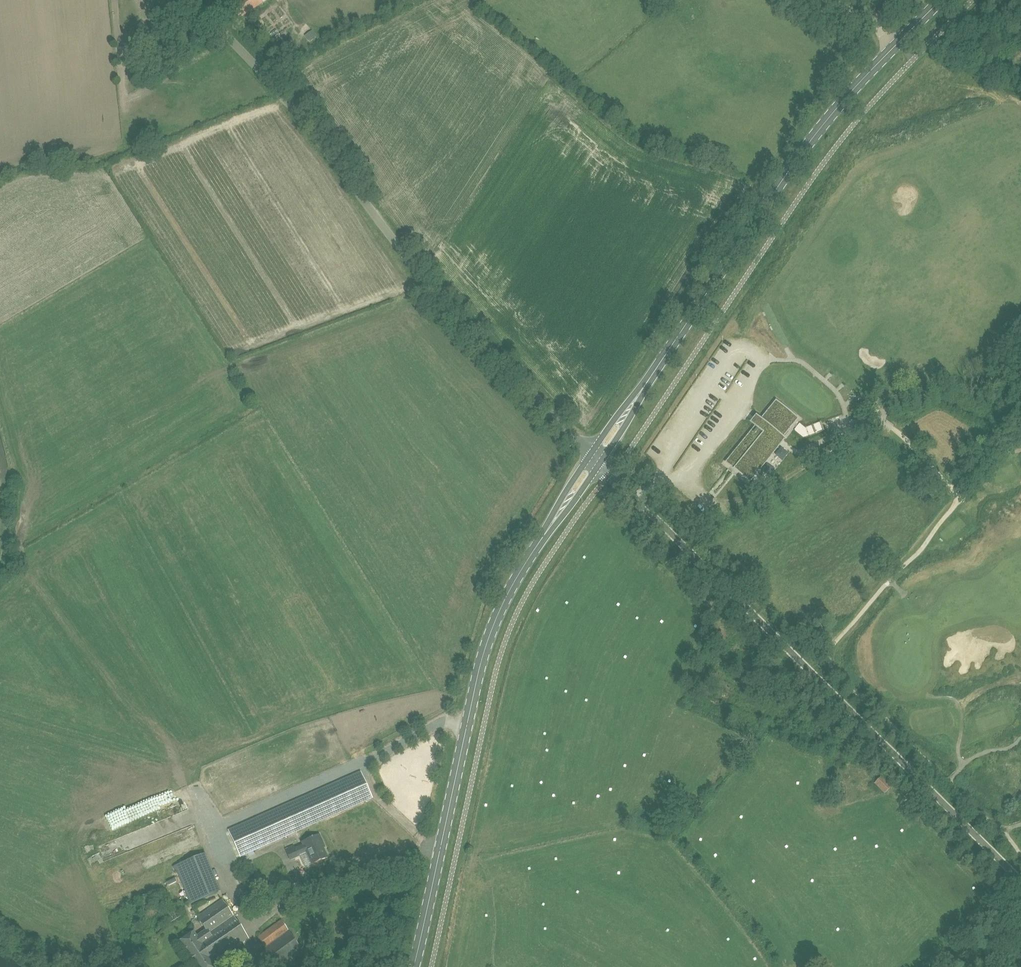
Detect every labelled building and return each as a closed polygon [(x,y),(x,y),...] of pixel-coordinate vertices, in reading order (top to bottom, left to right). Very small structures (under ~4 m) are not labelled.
[(263,3),(261,0),(245,0),(233,8),(240,19),(263,3)] [(133,61),(135,78),(147,77),(146,60),(133,61)] [(747,478),(789,426),(795,419),(776,403),(728,462),(747,478)] [(739,413),(746,410),(744,404),(737,407),(739,413)] [(683,425),(686,417),(681,415),(678,423),(683,425)] [(671,433),(666,437),(671,444),(676,440),(671,433)] [(360,772),(273,811),(228,830),(240,857),(372,798),(360,772)] [(884,793),(891,786),(880,776),(874,783),(884,793)] [(187,802),(195,798),(189,785),(181,789),(187,802)] [(84,836),(74,840),(76,846),(100,837),(97,828),(83,834),(84,836)] [(293,846),(285,849),(290,860),(307,852),(311,864),(326,858),(320,843),(322,842),(319,835),(302,842),(303,845),(294,849),(293,846)] [(175,867),(190,905),(220,893),(205,855),(175,867)] [(252,862),(244,866),(253,884),(260,880),(252,862)] [(146,912),(169,902),(166,896),(143,906),(146,912)] [(179,941),(196,966),(217,966),(214,962),(248,938),(222,900),(197,917),(206,930),(196,936),(193,932),(179,941)] [(282,921),(258,937),(265,947),(257,953),(267,966),(280,966),(303,952),(282,921)]
